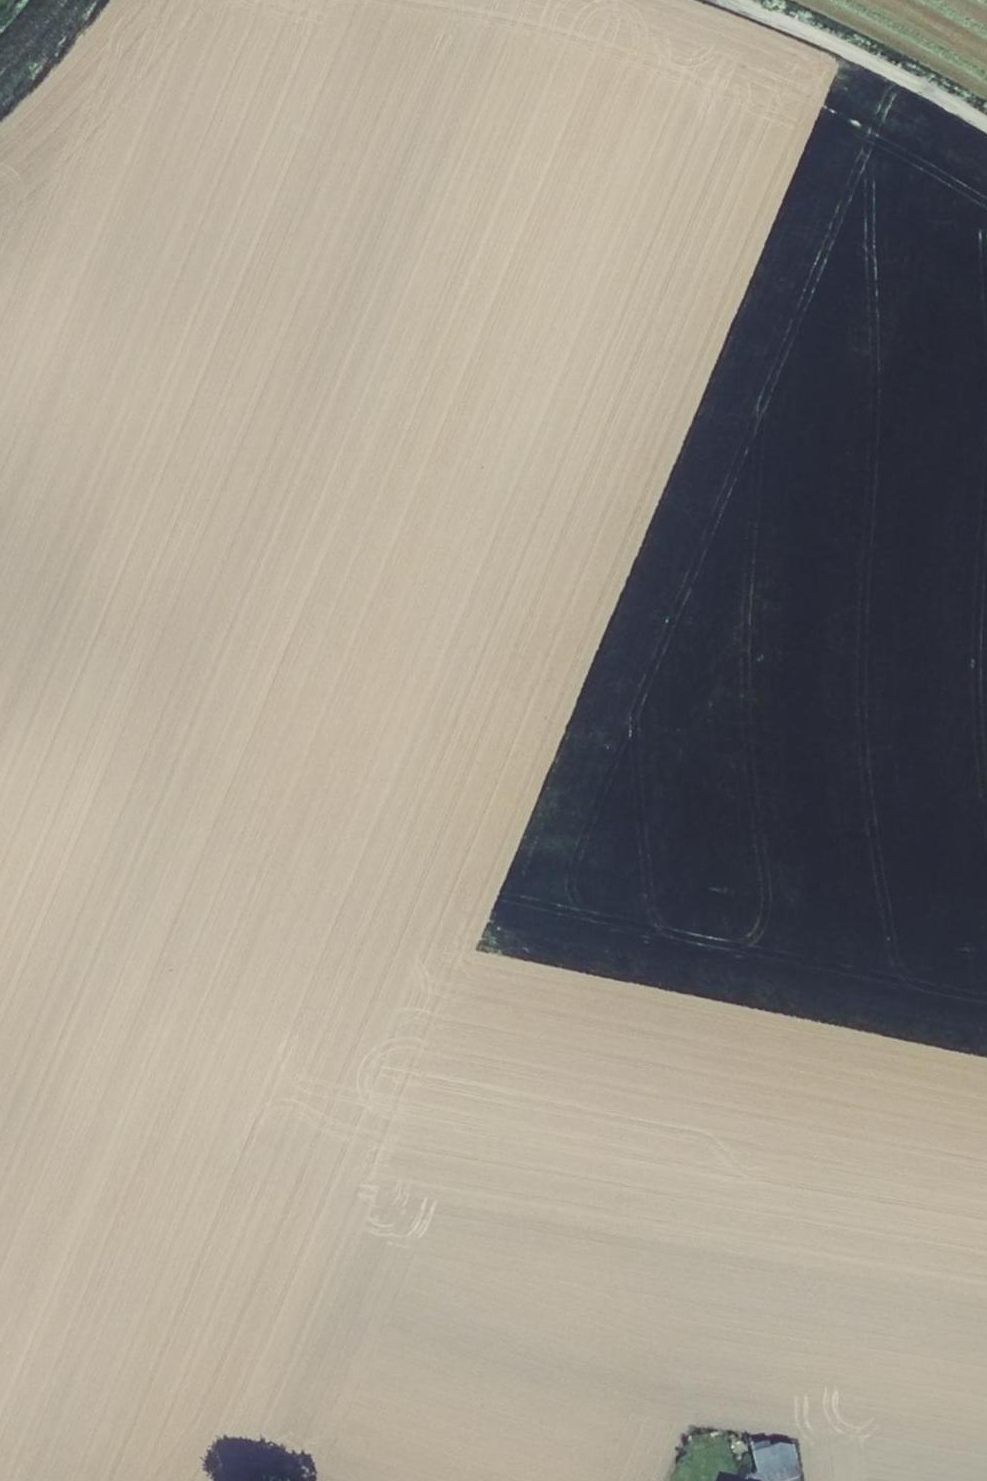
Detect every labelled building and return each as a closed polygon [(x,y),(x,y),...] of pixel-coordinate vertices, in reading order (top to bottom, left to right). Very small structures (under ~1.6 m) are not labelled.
[(760,1467),(800,1459),(794,1433),(754,1441),(760,1467)]
